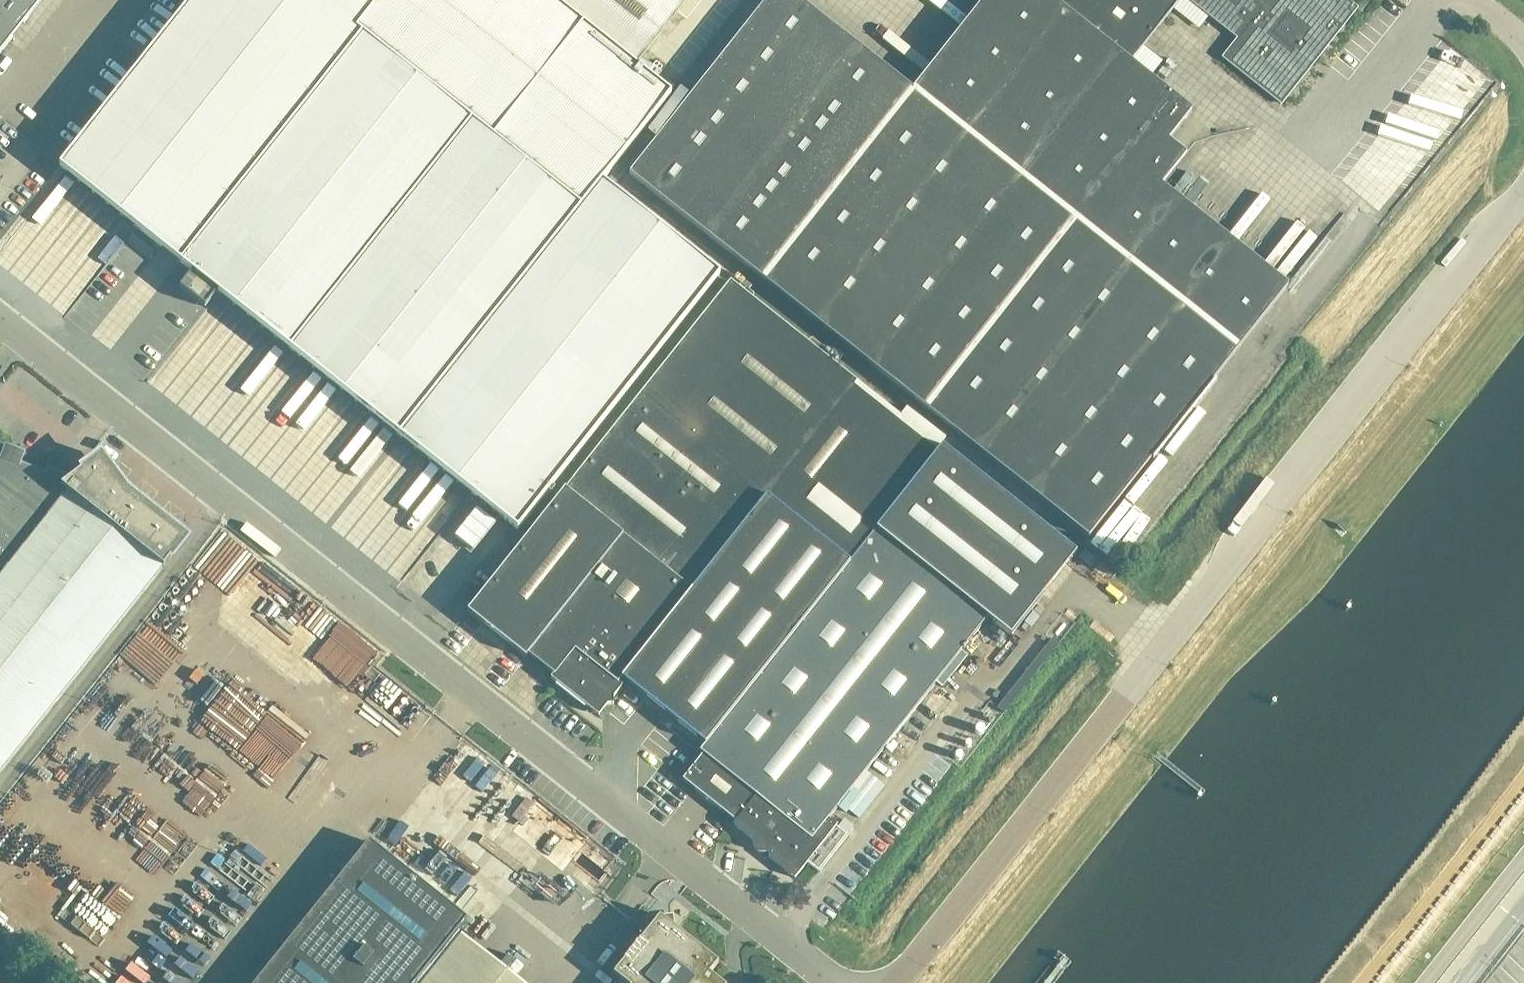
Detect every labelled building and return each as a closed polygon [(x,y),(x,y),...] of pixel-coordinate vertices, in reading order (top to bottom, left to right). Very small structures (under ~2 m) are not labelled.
[(42,0),(0,0),(0,52),(42,0)] [(719,275),(601,181),(671,94),(634,65),(555,0),(191,0),(60,166),(192,271),(180,287),(195,300),(200,293),(210,301),(218,292),(517,531),(719,275)] [(684,0),(555,0),(634,65),(685,0),(684,0)] [(1168,139),(1191,109),(1165,88),(1170,81),(1135,54),(1178,0),(983,0),(912,89),(800,0),(766,0),(630,172),(1088,537),(1287,285),(1161,185),(1186,153),(1168,139)] [(741,0),(731,0),(724,12),(731,16),(741,0)] [(1237,38),(1223,58),(1280,103),(1356,8),(1346,0),(1188,0),(1237,38)] [(691,589),(766,495),(849,561),(936,452),(935,450),(945,438),(906,407),(900,416),(730,281),(565,489),(565,488),(465,611),(523,657),(526,654),(551,674),(548,677),(595,714),(605,704),(611,704),(611,697),(621,687),(618,683),(621,679),(691,589)] [(818,871),(848,834),(828,818),(987,618),(1010,635),(1076,552),(942,445),(936,452),(849,561),(766,495),(691,589),(621,679),(643,697),(644,696),(663,711),(663,712),(675,721),(676,721),(695,736),(694,737),(703,744),(698,750),(701,753),(681,778),(736,821),(733,824),(752,840),(753,845),(754,848),(756,850),(758,852),(760,852),(763,853),(763,858),(768,857),(768,858),(769,858),(794,878),(807,862),(818,871)] [(162,566),(163,567),(170,558),(159,549),(152,558),(82,502),(93,488),(93,487),(98,480),(85,463),(78,468),(80,471),(73,476),(47,466),(45,471),(16,460),(18,455),(8,451),(6,456),(0,454),(0,771),(162,566)] [(466,919),(369,841),(255,982),(415,982),(466,919)] [(716,979),(709,973),(718,962),(660,915),(613,974),(624,982),(721,982),(716,979)] [(459,933),(419,982),(522,982),(459,933)]
